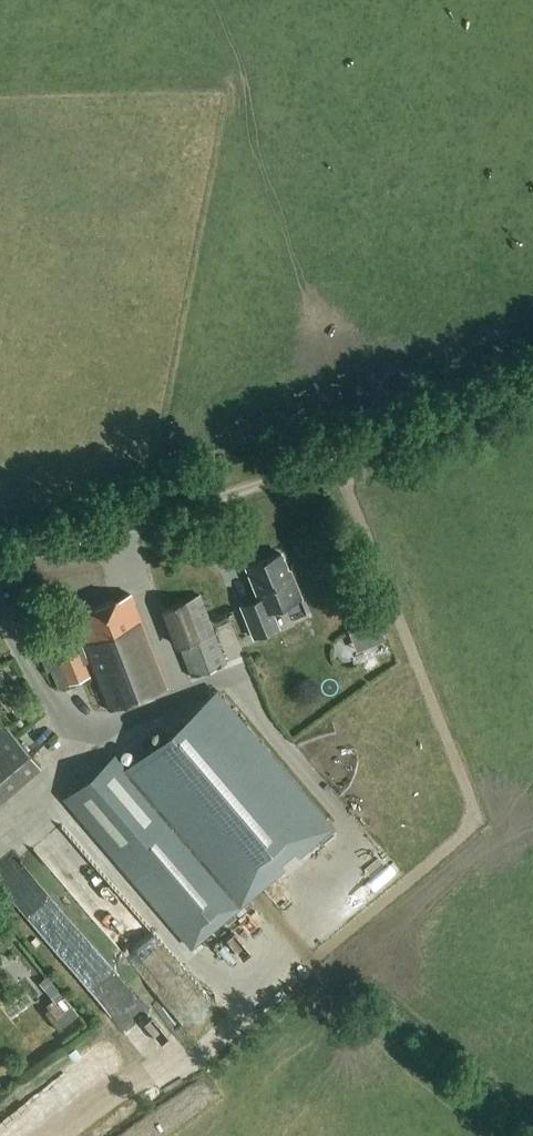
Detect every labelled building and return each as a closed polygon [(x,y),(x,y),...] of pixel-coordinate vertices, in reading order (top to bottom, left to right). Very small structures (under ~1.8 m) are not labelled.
[(281,555),(246,569),(258,600),(241,608),(254,639),(278,629),(270,612),(301,599),(290,572),(287,572),(281,555)] [(166,688),(129,595),(76,616),(86,643),(56,655),(68,686),(89,677),(84,664),(89,662),(109,712),(166,688)] [(226,664),(199,596),(164,610),(191,678),(226,664)] [(65,801),(190,948),(283,868),(279,864),(293,852),(297,857),(328,830),(214,696),(126,769),(116,757),(65,801)] [(51,766),(14,720),(0,731),(0,806),(51,766)] [(0,935),(0,950),(15,939),(8,929),(0,935)] [(39,984),(53,1001),(46,1007),(63,1028),(79,1016),(47,977),(39,984)]
